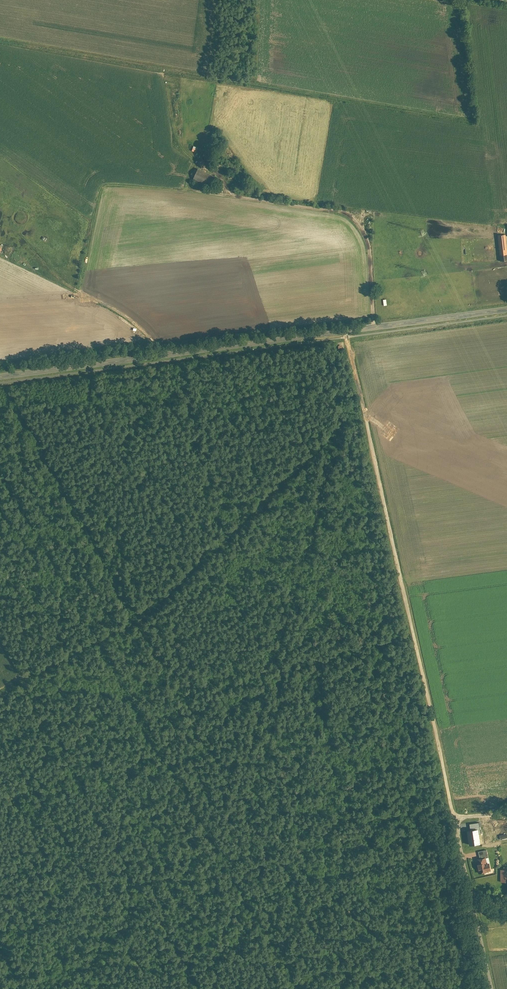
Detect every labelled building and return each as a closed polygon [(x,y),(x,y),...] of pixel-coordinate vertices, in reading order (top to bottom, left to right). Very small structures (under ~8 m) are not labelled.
[(216,175),(198,168),(195,177),(212,184),(216,175)] [(500,262),(506,262),(506,234),(499,235),(500,262)] [(479,826),(470,828),(472,845),(482,844),(480,830),(479,826)] [(489,857),(488,850),(480,851),(481,858),(487,857),(489,857)] [(481,858),(477,859),(480,873),(489,871),(488,870),(493,869),(491,863),(488,863),(487,857),(481,858)]
